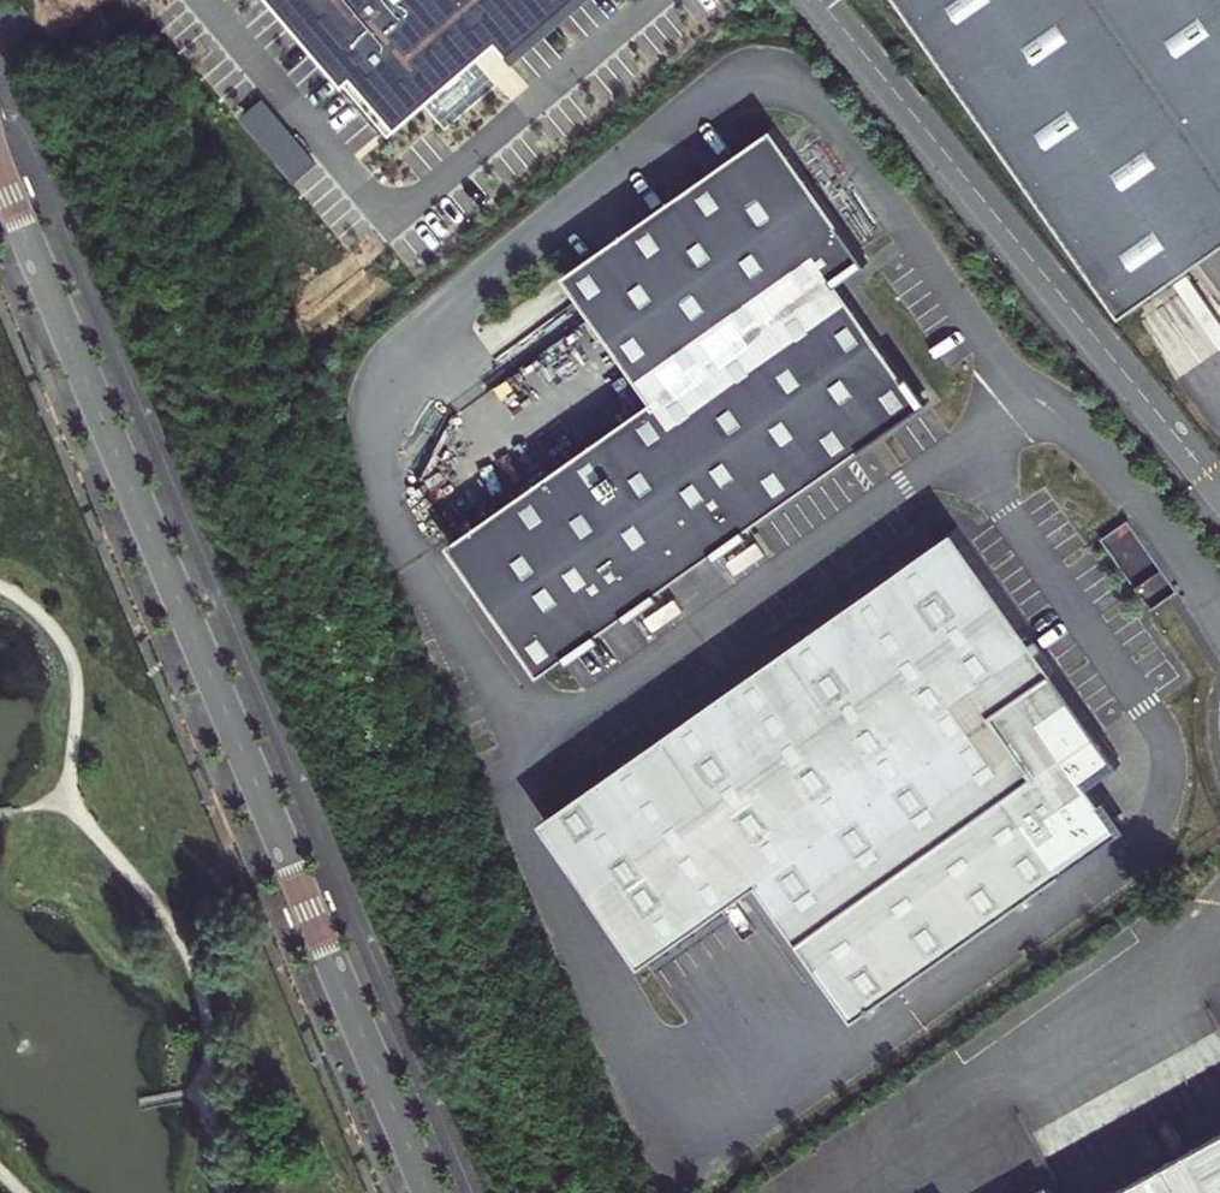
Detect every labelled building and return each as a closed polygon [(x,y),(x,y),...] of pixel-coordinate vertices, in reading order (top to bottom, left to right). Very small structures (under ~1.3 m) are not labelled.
[(394,132),(506,36),(518,49),(575,0),(281,0),(394,132)] [(1124,315),(1219,247),(1219,0),(902,0),(1124,315)] [(565,272),(653,398),(448,542),(541,672),(924,402),(837,276),(865,255),(775,125),(565,272)] [(1126,522),(1101,541),(1148,606),(1173,587),(1126,522)] [(956,527),(541,818),(642,963),(759,881),(1053,666),(956,527)] [(1117,758),(1053,666),(759,881),(855,1017),(1123,829),(1088,778),(1117,758)] [(1114,1192),(1219,1192),(1219,1134),(1114,1192)]
